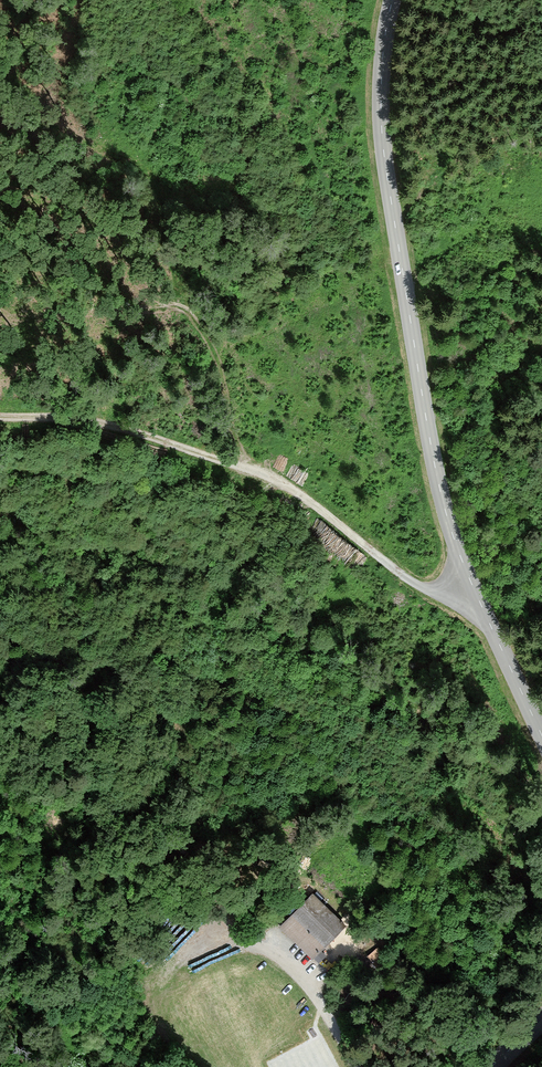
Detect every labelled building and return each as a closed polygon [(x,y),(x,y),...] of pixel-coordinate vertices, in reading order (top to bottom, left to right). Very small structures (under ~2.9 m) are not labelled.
[(311,893),(280,926),(312,956),(343,923),(311,893)]
